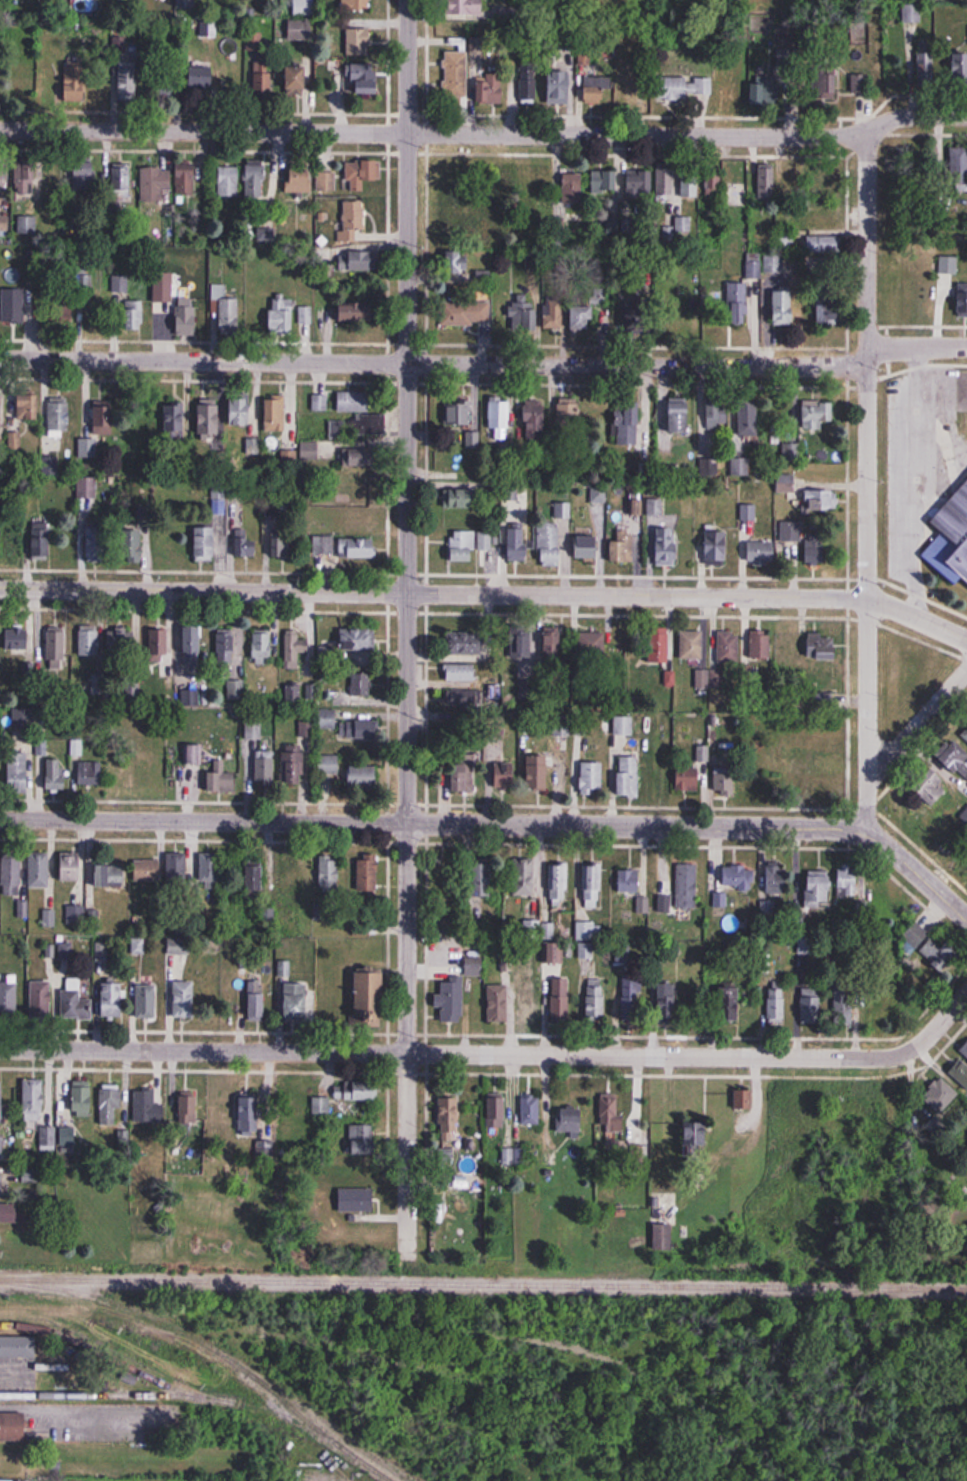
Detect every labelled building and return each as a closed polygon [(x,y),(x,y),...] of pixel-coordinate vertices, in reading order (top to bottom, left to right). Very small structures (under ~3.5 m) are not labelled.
[(484,0),(448,0),(448,13),(484,13),(484,0)] [(922,4),(902,4),(902,21),(922,21),(922,4)] [(217,37),(217,20),(200,20),(200,37),(217,37)] [(312,41),(312,20),(288,20),(288,41),(312,41)] [(347,55),(371,55),(371,28),(347,28),(347,55)] [(444,97),(467,97),(467,52),(444,52),(444,97)] [(917,53),(917,82),(934,82),(934,53),(917,53)] [(953,53),(953,82),(966,82),(966,53),(953,53)] [(119,98),(137,98),(137,58),(119,58),(119,98)] [(66,101),(86,101),(86,61),(66,61),(66,101)] [(378,62),(352,62),(352,95),(378,95),(378,62)] [(308,66),(286,66),(286,93),(307,93),(308,66)] [(212,67),(189,67),(189,85),(212,85),(212,67)] [(275,76),(259,67),(248,86),(264,96),(275,76)] [(520,101),(536,101),(536,67),(520,67),(520,101)] [(837,69),(821,69),(821,98),(837,98),(837,69)] [(177,94),(177,71),(159,71),(159,94),(177,94)] [(572,71),(548,71),(548,104),(572,104),(572,71)] [(484,104),(503,104),(503,74),(484,74),(484,104)] [(869,74),(851,74),(851,98),(869,98),(869,74)] [(583,76),(583,100),(613,100),(613,76),(583,76)] [(713,77),(663,77),(663,95),(713,95),(713,77)] [(774,84),(749,84),(749,106),(774,106),(774,84)] [(951,146),(951,190),(966,190),(966,146),(951,146)] [(247,196),(267,196),(267,161),(247,161),(247,196)] [(348,192),(364,191),(364,181),(380,180),(380,161),(347,162),(348,192)] [(17,194),(33,194),(33,162),(17,162),(17,194)] [(74,162),(74,191),(96,191),(96,162),(74,162)] [(195,193),(195,163),(176,163),(176,193),(195,193)] [(113,197),(130,197),(130,164),(113,164),(113,197)] [(239,196),(239,165),(218,165),(218,196),(239,196)] [(552,195),(552,165),(530,165),(530,195),(552,195)] [(286,166),(286,193),(311,193),(311,166),(286,166)] [(563,204),(582,204),(582,166),(563,166),(563,204)] [(141,202),(170,202),(170,167),(141,167),(141,202)] [(773,189),(773,167),(758,167),(758,189),(773,189)] [(676,196),(676,168),(657,168),(657,196),(676,196)] [(697,197),(697,168),(680,168),(680,197),(697,197)] [(592,170),(592,191),(618,191),(618,170),(592,170)] [(336,171),(317,171),(317,191),(336,191),(336,171)] [(627,191),(653,191),(653,171),(627,171),(627,191)] [(739,174),(722,174),(722,171),(713,171),(713,191),(739,191),(739,174)] [(831,204),(843,204),(843,174),(819,174),(819,194),(831,194),(831,204)] [(438,183),(438,204),(467,204),(467,183),(438,183)] [(344,201),(344,231),(365,231),(365,201),(344,201)] [(482,221),(498,221),(498,206),(482,206),(482,221)] [(812,210),(812,226),(842,226),(842,210),(812,210)] [(443,213),(443,239),(469,239),(469,213),(443,213)] [(0,214),(0,232),(9,232),(9,214),(0,214)] [(17,233),(37,233),(37,214),(17,214),(17,233)] [(798,239),(786,229),(777,240),(788,250),(798,239)] [(841,235),(807,235),(807,252),(841,252),(841,235)] [(378,270),(377,251),(341,253),(342,272),(378,270)] [(447,274),(469,274),(469,251),(447,251),(447,274)] [(783,255),(763,255),(763,273),(783,273),(783,255)] [(129,271),(112,271),(112,292),(129,292),(129,271)] [(173,303),(173,272),(153,272),(154,303),(173,303)] [(727,324),(749,324),(749,282),(727,282),(727,324)] [(958,315),(966,315),(966,283),(958,283),(958,315)] [(773,326),(794,326),(794,289),(773,289),(773,326)] [(3,290),(3,323),(25,323),(25,290),(3,290)] [(649,333),(649,296),(626,296),(626,333),(649,333)] [(197,298),(177,298),(177,337),(197,337),(197,298)] [(536,298),(511,298),(511,331),(536,331),(536,298)] [(827,306),(827,298),(818,298),(818,326),(840,326),(840,306),(827,306)] [(239,332),(239,299),(217,299),(217,332),(239,332)] [(271,331),(295,331),(295,299),(271,299),(271,331)] [(562,300),(544,300),(543,328),(562,329),(562,300)] [(570,330),(593,330),(593,300),(570,300),(570,330)] [(124,331),(143,331),(143,301),(124,301),(124,331)] [(338,302),(338,323),(375,323),(375,302),(338,302)] [(74,305),(51,305),(51,328),(74,328),(74,305)] [(313,306),(299,306),(299,324),(313,324),(313,306)] [(441,313),(441,328),(472,328),(472,313),(441,313)] [(370,411),(370,391),(338,391),(338,411),(370,411)] [(706,395),(706,428),(728,428),(728,395),(706,395)] [(39,421),(39,396),(8,396),(8,421),(39,421)] [(266,396),(266,432),(286,432),(286,396),(266,396)] [(327,396),(312,396),(312,411),(327,411),(327,396)] [(70,398),(49,397),(49,432),(69,432),(70,398)] [(245,439),(258,439),(258,398),(230,398),(230,427),(245,427),(245,439)] [(509,398),(489,398),(489,440),(509,440),(509,398)] [(670,434),(690,434),(690,399),(670,399),(670,434)] [(581,400),(557,400),(557,437),(581,437),(581,400)] [(546,441),(546,401),(525,401),(525,441),(546,441)] [(833,422),(833,402),(802,401),(802,428),(822,428),(822,422),(833,422)] [(94,404),(94,429),(118,429),(118,404),(94,404)] [(470,426),(470,404),(445,404),(445,426),(470,426)] [(199,406),(199,440),(220,440),(220,406),(199,406)] [(738,436),(758,436),(758,408),(738,408),(738,436)] [(640,410),(616,410),(616,446),(640,446),(640,410)] [(185,412),(171,412),(171,439),(185,439),(185,412)] [(329,438),(385,437),(385,419),(329,419),(329,438)] [(474,447),(474,434),(466,434),(466,447),(474,447)] [(9,435),(9,449),(20,449),(20,435),(9,435)] [(318,442),(301,442),(301,460),(318,460),(318,442)] [(782,461),(801,461),(801,443),(782,443),(782,461)] [(344,448),(344,467),(374,467),(374,448),(344,448)] [(297,467),(297,451),(281,451),(281,467),(297,467)] [(750,476),(750,457),(730,457),(730,476),(750,476)] [(796,475),(775,475),(775,493),(796,493),(796,475)] [(377,502),(377,483),(343,483),(343,502),(377,502)] [(933,524),(943,532),(923,556),(958,586),(965,578),(966,580),(966,483),(933,524)] [(525,514),(525,486),(508,486),(508,514),(525,514)] [(484,508),(484,490),(450,490),(450,508),(484,508)] [(838,491),(805,491),(805,511),(838,511),(838,491)] [(740,519),(755,519),(755,505),(740,505),(740,519)] [(538,565),(561,565),(561,525),(538,525),(538,565)] [(86,562),(110,562),(110,526),(86,526),(86,562)] [(51,559),(51,527),(32,527),(32,559),(51,559)] [(217,528),(195,528),(195,561),(217,561),(217,528)] [(526,528),(508,528),(508,563),(526,563),(526,528)] [(617,542),(610,542),(610,563),(634,563),(634,529),(617,529),(617,542)] [(678,529),(656,529),(656,565),(678,565),(678,529)] [(451,562),(475,562),(475,532),(451,532),(451,562)] [(480,554),(494,554),(494,532),(480,532),(480,554)] [(728,565),(728,532),(706,532),(706,565),(728,565)] [(234,557),(257,557),(257,533),(234,533),(234,557)] [(271,558),(292,558),(292,533),(271,533),(271,558)] [(576,537),(576,559),(602,559),(602,537),(576,537)] [(829,537),(806,537),(806,564),(829,564),(829,537)] [(338,538),(316,538),(316,557),(338,557),(338,538)] [(377,558),(377,539),(346,539),(346,558),(377,558)] [(747,542),(747,562),(777,562),(777,542),(747,542)] [(533,660),(534,628),(514,627),(513,659),(533,660)] [(336,651),(375,652),(376,629),(341,628),(340,644),(318,643),(318,661),(336,661),(336,651)] [(563,628),(546,628),(546,665),(563,665),(563,628)] [(6,629),(6,650),(30,650),(30,629),(6,629)] [(184,666),(201,666),(201,629),(184,629),(184,666)] [(109,630),(109,651),(137,652),(137,631),(109,630)] [(272,662),(272,630),(253,630),(253,662),(272,662)] [(47,631),(47,662),(66,662),(66,631),(47,631)] [(79,657),(100,657),(100,631),(79,631),(79,657)] [(168,631),(151,631),(151,663),(168,663),(168,631)] [(310,638),(302,638),(302,631),(285,631),(285,670),(299,670),(299,654),(310,654),(310,638)] [(670,631),(646,631),(646,663),(670,663),(670,631)] [(703,631),(681,631),(681,660),(703,660),(703,631)] [(718,631),(718,662),(739,662),(739,631),(718,631)] [(771,659),(771,631),(750,631),(750,659),(771,659)] [(485,632),(448,632),(448,654),(485,654),(485,632)] [(217,665),(236,665),(236,633),(217,633),(217,665)] [(579,633),(579,656),(605,656),(605,633),(579,633)] [(837,660),(837,634),(807,634),(807,660),(837,660)] [(476,681),(476,664),(446,664),(446,681),(476,681)] [(371,672),(352,672),(352,697),(371,697),(371,672)] [(301,685),(286,685),(286,705),(300,706),(301,685)] [(484,690),(452,690),(452,705),(484,705),(484,690)] [(182,706),(199,704),(198,691),(181,693),(182,706)] [(833,713),(833,692),(813,692),(813,713),(833,713)] [(336,728),(336,709),(319,709),(319,728),(336,728)] [(632,735),(632,717),(615,717),(615,735),(632,735)] [(261,720),(245,720),(245,739),(261,739),(261,720)] [(315,738),(315,720),(299,720),(299,738),(315,738)] [(380,720),(340,720),(340,740),(380,740),(380,720)] [(834,736),(834,725),(816,725),(816,736),(834,736)] [(956,774),(966,761),(966,752),(953,740),(938,758),(956,774)] [(185,765),(201,765),(201,746),(185,746),(185,765)] [(283,784),(305,784),(305,746),(283,746),(283,784)] [(275,750),(255,750),(255,785),(275,785),(275,750)] [(9,792),(28,792),(28,754),(9,754),(9,792)] [(455,793),(475,793),(475,754),(455,754),(455,793)] [(548,754),(529,754),(529,789),(549,789),(548,754)] [(340,755),(318,755),(318,774),(340,774),(340,755)] [(640,756),(618,756),(618,795),(640,795),(640,756)] [(148,757),(133,757),(133,795),(164,795),(164,774),(148,774),(148,757)] [(46,789),(65,789),(65,759),(46,759),(46,789)] [(207,773),(207,794),(236,794),(236,773),(225,773),(225,760),(214,760),(214,773),(207,773)] [(604,761),(582,761),(582,792),(604,792),(604,761)] [(77,786),(102,786),(102,762),(77,762),(77,786)] [(515,762),(494,762),(494,787),(515,787),(515,762)] [(349,787),(378,787),(378,767),(349,767),(349,787)] [(700,767),(676,767),(676,790),(700,790),(700,767)] [(714,790),(734,790),(734,767),(714,767),(714,790)] [(933,807),(947,791),(941,785),(945,780),(930,767),(911,788),(933,807)] [(50,887),(50,853),(30,853),(30,887),(50,887)] [(81,853),(61,853),(61,881),(81,881),(81,853)] [(22,895),(22,854),(3,854),(3,895),(22,895)] [(167,854),(167,883),(187,883),(187,854),(167,854)] [(200,854),(200,889),(220,889),(220,854),(200,854)] [(358,892),(379,892),(379,856),(358,856),(358,892)] [(472,895),(492,895),(492,856),(472,856),(472,895)] [(319,893),(339,893),(339,858),(319,858),(319,893)] [(293,890),(302,890),(302,859),(283,859),(283,894),(293,894),(293,890)] [(135,882),(160,882),(160,860),(135,860),(135,882)] [(535,895),(535,860),(514,860),(514,895),(535,895)] [(246,899),(264,899),(264,863),(246,863),(246,899)] [(766,893),(787,893),(787,863),(766,863),(766,893)] [(126,886),(126,864),(94,864),(94,886),(126,886)] [(549,901),(568,901),(568,864),(549,864),(549,901)] [(697,864),(676,864),(676,909),(697,909),(697,864)] [(583,907),(601,907),(601,865),(583,865),(583,907)] [(753,889),(753,866),(722,866),(722,889),(753,889)] [(837,897),(857,897),(858,867),(838,867),(837,897)] [(618,893),(639,893),(639,870),(618,870),(618,893)] [(807,871),(806,901),(831,902),(831,871),(807,871)] [(868,902),(858,902),(858,915),(868,915),(868,902)] [(942,973),(957,957),(917,920),(902,935),(942,973)] [(563,948),(556,947),(555,961),(562,961),(563,948)] [(465,960),(465,975),(483,975),(483,960),(465,960)] [(357,1018),(383,1018),(384,971),(357,971),(357,1018)] [(623,1018),(641,1018),(641,974),(623,974),(623,1018)] [(443,1021),(464,1021),(464,978),(443,978),(443,1021)] [(569,1019),(569,979),(552,979),(552,1019),(569,1019)] [(605,1018),(605,980),(587,980),(587,1018),(605,1018)] [(31,1017),(52,1017),(52,981),(31,981),(31,1017)] [(173,981),(173,1018),(195,1018),(195,981),(173,981)] [(265,1019),(265,981),(248,981),(248,1019),(265,1019)] [(102,982),(102,1016),(124,1016),(124,982),(102,982)] [(676,982),(658,982),(658,1019),(676,1019),(676,982)] [(723,983),(723,1020),(741,1020),(741,983),(723,983)] [(17,1017),(17,984),(0,984),(0,1017),(17,1017)] [(308,985),(283,984),(283,1020),(308,1020),(308,985)] [(157,1018),(157,985),(136,985),(136,1018),(157,1018)] [(488,1021),(510,1021),(510,985),(488,985),(488,1021)] [(852,1026),(852,985),(835,985),(835,1026),(852,1026)] [(801,1023),(821,1023),(821,987),(801,987),(801,1023)] [(785,1020),(785,988),(768,988),(768,1020),(785,1020)] [(80,999),(80,989),(62,989),(62,1019),(92,1019),(92,999),(80,999)] [(517,1020),(537,1020),(537,991),(517,991),(517,1020)] [(954,1061),(947,1078),(966,1087),(966,1067),(954,1061)] [(922,1096),(940,1114),(959,1095),(941,1077),(922,1096)] [(23,1081),(23,1120),(44,1120),(44,1081),(23,1081)] [(335,1081),(335,1100),(378,1100),(378,1081),(335,1081)] [(92,1085),(72,1085),(72,1090),(63,1090),(63,1114),(92,1114),(92,1085)] [(100,1124),(121,1124),(121,1085),(100,1085),(100,1124)] [(135,1088),(135,1121),(165,1121),(165,1105),(155,1105),(155,1088),(135,1088)] [(751,1089),(736,1089),(736,1108),(751,1108),(751,1089)] [(197,1117),(197,1093),(179,1093),(179,1117),(197,1117)] [(621,1095),(602,1094),(601,1143),(621,1143),(621,1095)] [(488,1127),(506,1126),(506,1095),(487,1095),(488,1127)] [(258,1096),(237,1096),(237,1136),(258,1136),(258,1096)] [(439,1097),(439,1133),(459,1133),(459,1097),(439,1097)] [(521,1124),(540,1124),(540,1097),(521,1097),(521,1124)] [(558,1133),(582,1133),(582,1105),(558,1105),(558,1133)] [(686,1155),(707,1155),(707,1122),(686,1122),(686,1155)] [(374,1124),(349,1124),(348,1163),(374,1164),(374,1124)] [(55,1148),(55,1128),(41,1128),(41,1148),(55,1148)] [(60,1145),(75,1145),(75,1128),(60,1128),(60,1145)] [(39,1168),(22,1168),(22,1182),(39,1182),(39,1168)] [(374,1188),(338,1188),(338,1212),(374,1212),(374,1188)] [(36,1358),(36,1337),(0,1337),(0,1358),(36,1358)] [(26,1443),(26,1415),(0,1414),(0,1442),(26,1443)]
